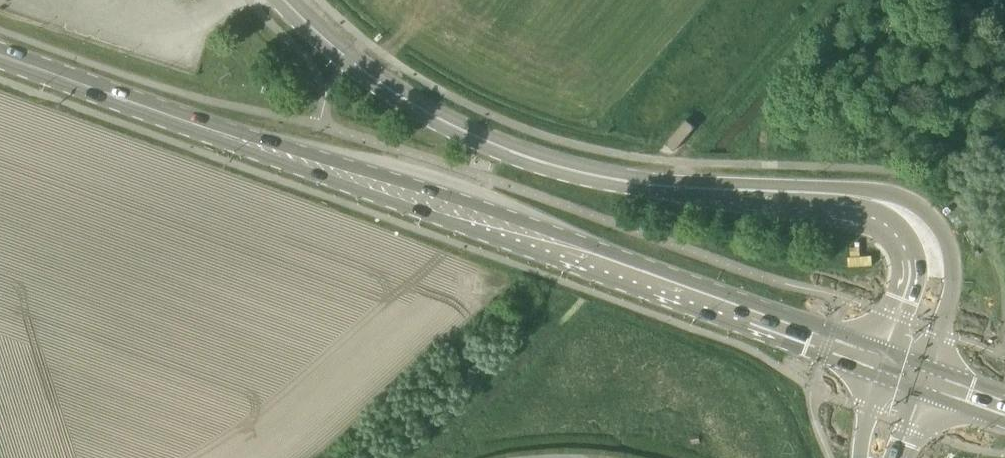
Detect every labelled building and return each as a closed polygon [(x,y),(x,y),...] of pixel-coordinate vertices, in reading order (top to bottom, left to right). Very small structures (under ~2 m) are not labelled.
[(675,151),(696,127),(687,119),(666,143),(675,151)]
